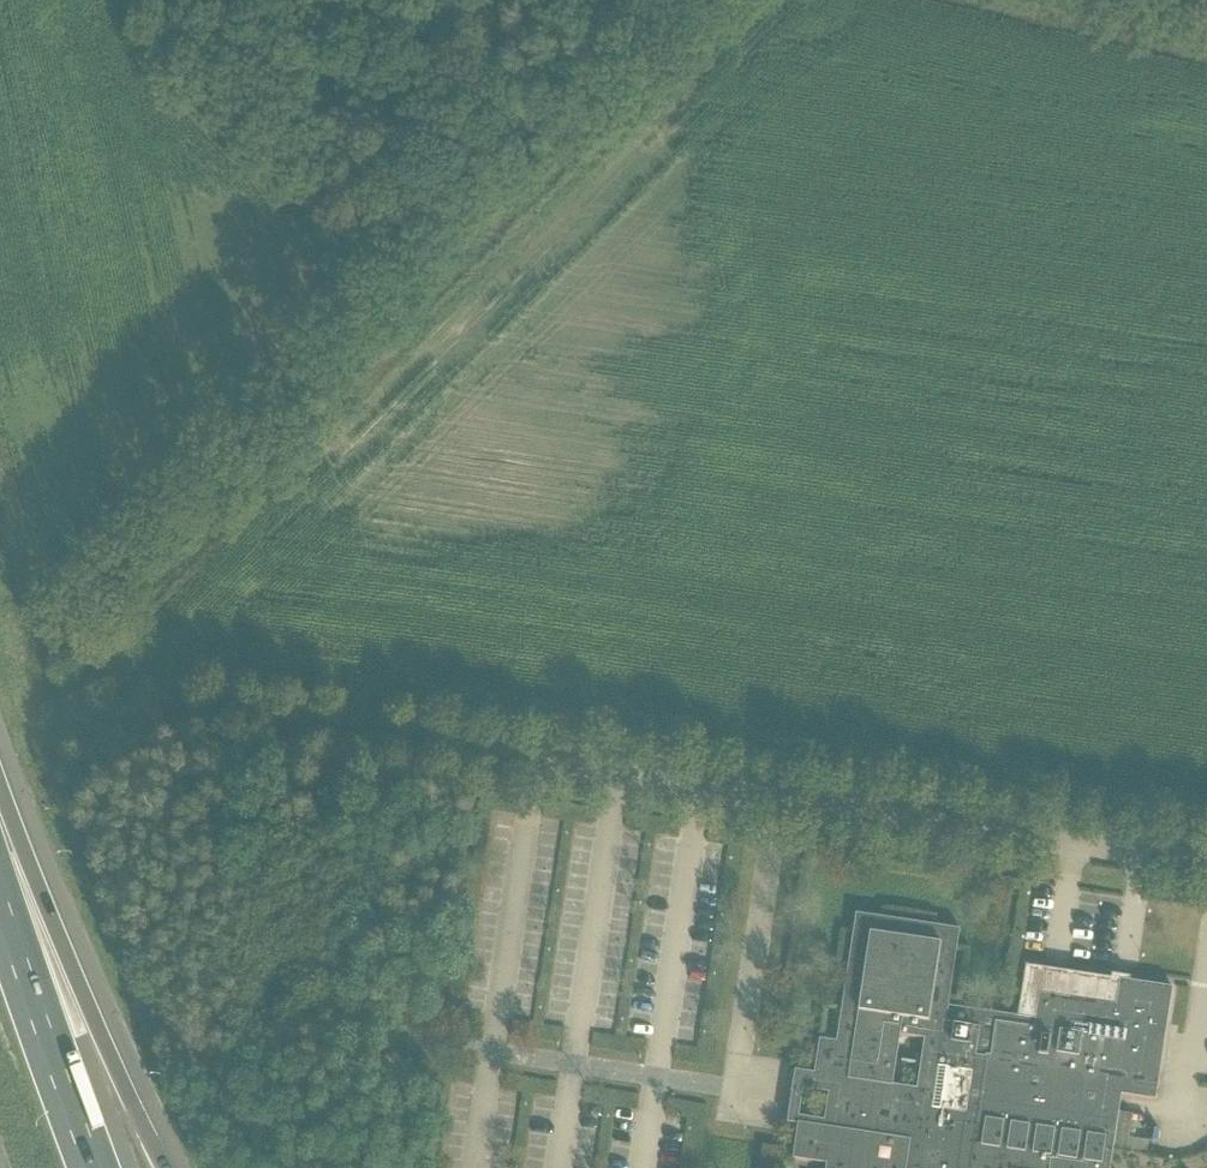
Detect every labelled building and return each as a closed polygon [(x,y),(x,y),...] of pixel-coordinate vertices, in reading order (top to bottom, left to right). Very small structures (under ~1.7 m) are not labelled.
[(1128,982),(1127,988),(1112,985),(1113,979),(1025,966),(1018,1017),(948,1006),(959,930),(855,914),(836,1042),(819,1039),(814,1075),(830,1077),(823,1127),(798,1123),(792,1159),(826,1164),(825,1167),(1110,1167),(1119,1111),(1102,1108),(1104,1093),(1155,1100),(1172,988),(1128,982)]
